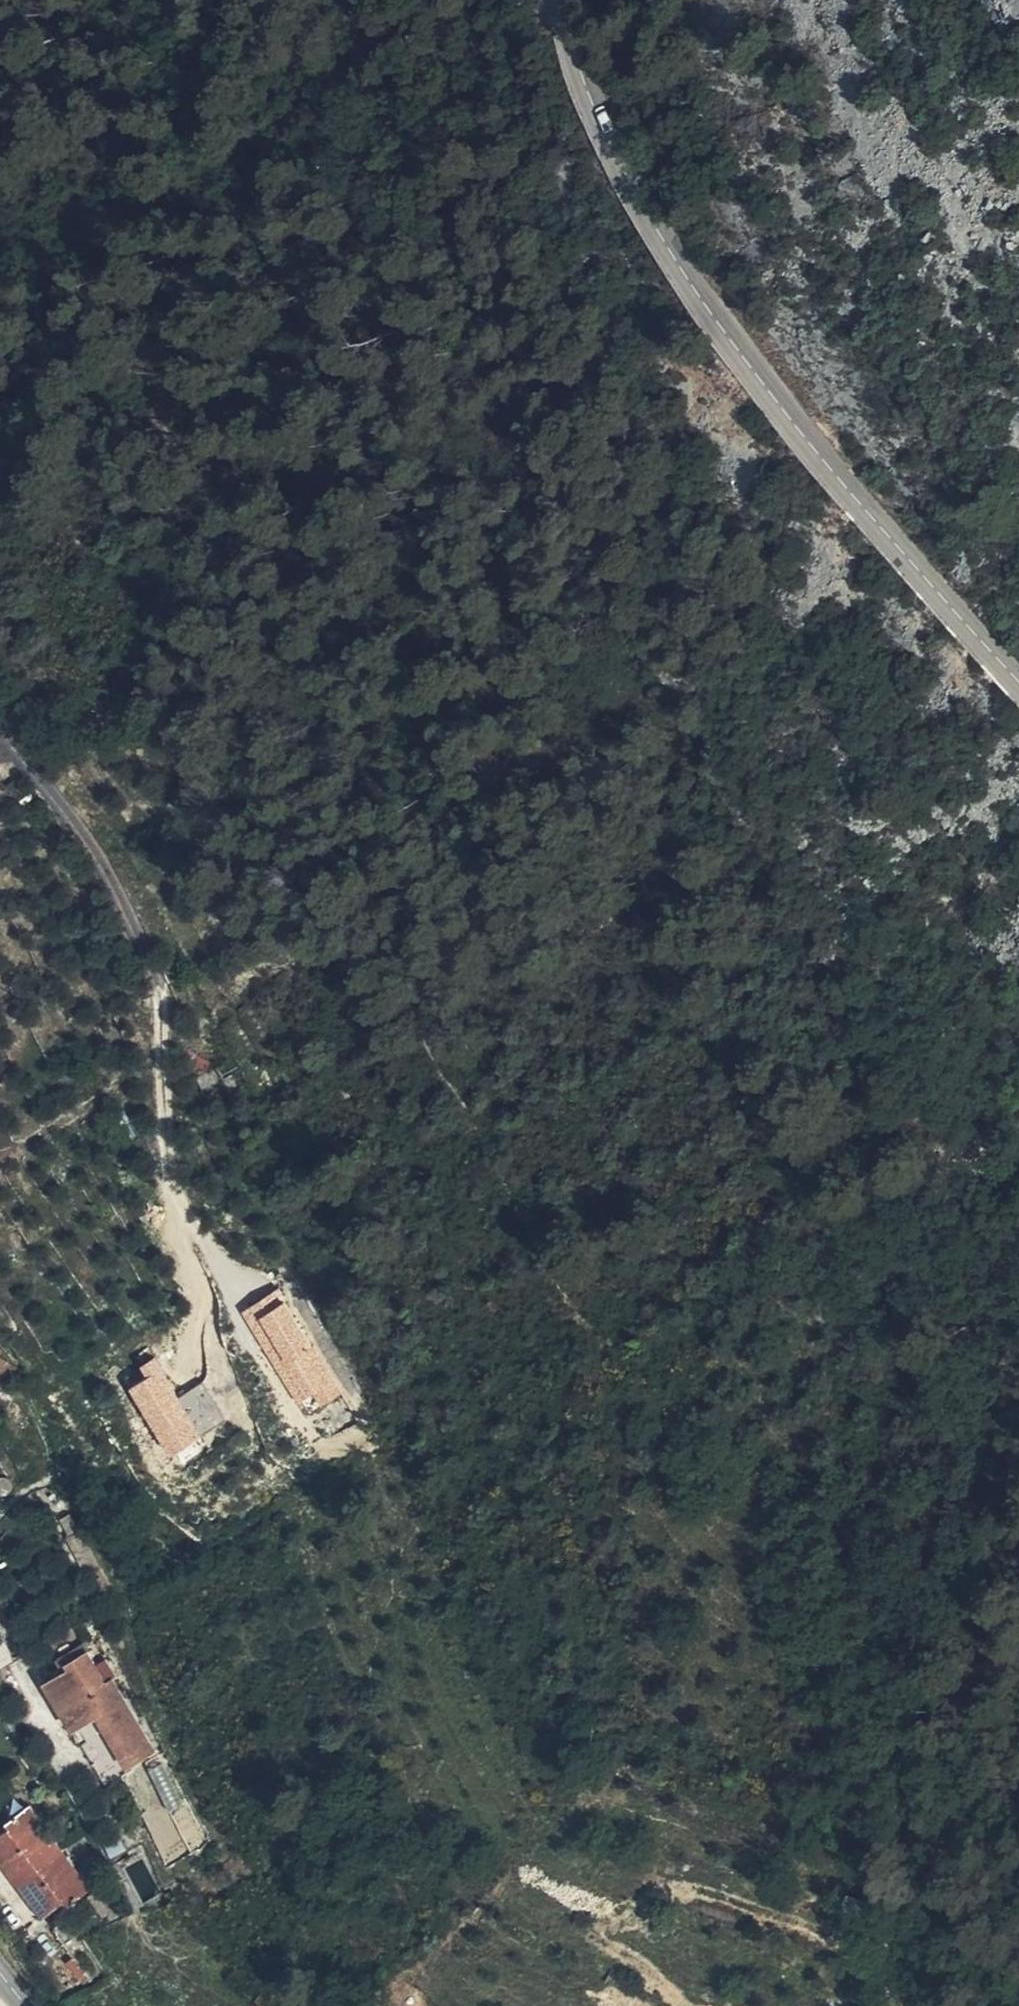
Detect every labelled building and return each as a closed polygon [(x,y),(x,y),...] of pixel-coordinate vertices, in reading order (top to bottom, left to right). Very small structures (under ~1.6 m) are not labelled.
[(344,1387),(283,1285),(249,1305),(303,1395),(318,1386),(325,1398),(344,1387)] [(3,1347),(0,1348),(0,1376),(12,1396),(40,1378),(21,1362),(3,1347)] [(184,1392),(159,1350),(146,1358),(154,1371),(140,1379),(178,1443),(228,1414),(207,1378),(184,1392)] [(133,1735),(144,1756),(160,1747),(116,1668),(111,1671),(95,1641),(84,1647),(124,1734),(133,1735)] [(129,1765),(144,1756),(133,1735),(124,1734),(84,1647),(74,1653),(76,1661),(53,1675),(78,1721),(100,1710),(111,1729),(129,1765)] [(109,1777),(129,1765),(111,1729),(89,1741),(109,1777)] [(0,1831),(0,1842),(53,1914),(96,1883),(32,1797),(15,1809),(20,1816),(0,1831)]
